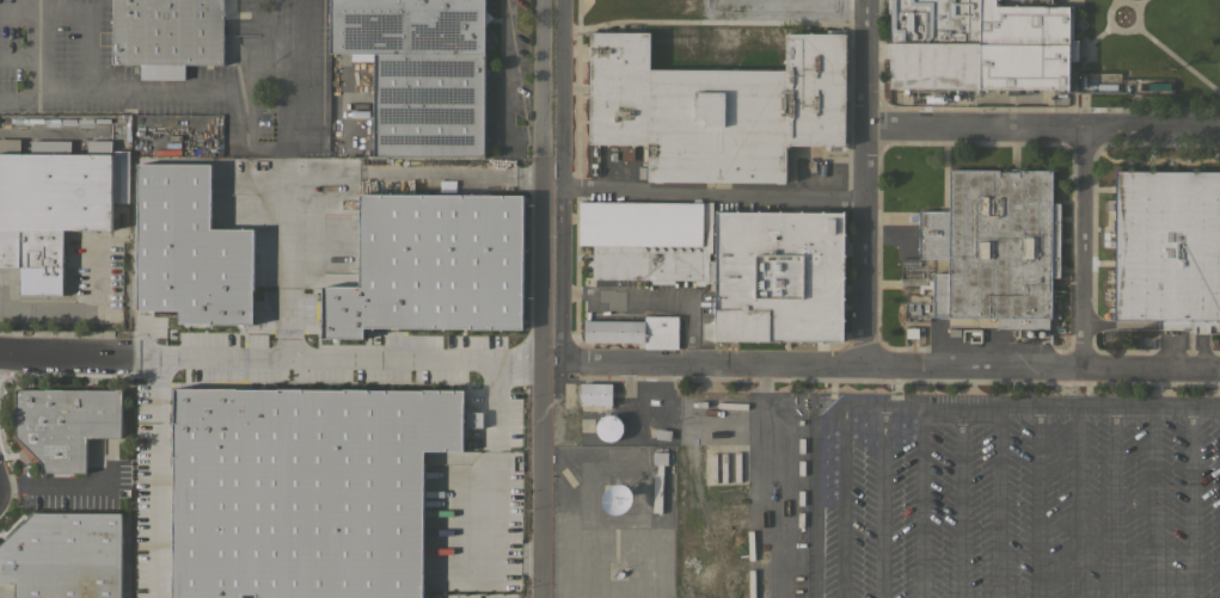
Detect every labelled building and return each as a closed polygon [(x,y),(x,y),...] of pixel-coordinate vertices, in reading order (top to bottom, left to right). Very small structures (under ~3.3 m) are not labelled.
[(112,63),(112,0),(223,0),(222,64),(184,63),(184,79),(140,79),(140,63),(112,63)] [(330,54),(330,0),(485,0),(485,10),(492,18),(485,25),(484,155),(374,155),(374,60),(352,60),(352,54),(330,54)] [(890,88),(890,0),(995,0),(995,6),(1072,6),(1072,39),(1078,39),(1078,60),(1069,60),(1069,88),(1018,88),(1018,94),(1007,94),(1007,88),(890,88)] [(846,33),(845,144),(786,144),(786,181),(648,180),(648,143),(589,143),(589,31),(650,32),(650,38),(651,38),(651,41),(650,41),(650,68),(657,68),(785,69),(785,62),(783,62),(783,60),(785,60),(785,32),(824,32),(824,27),(844,27),(844,33),(846,33)] [(18,266),(0,266),(0,138),(20,138),(20,153),(29,153),(29,140),(69,140),(69,153),(86,153),(86,138),(110,138),(110,154),(111,154),(111,150),(129,150),(129,203),(112,203),(111,229),(62,229),(62,294),(18,294),(18,266)] [(252,229),(209,229),(209,164),(135,164),(135,310),(177,310),(177,324),(252,323),(252,229)] [(1049,326),(1049,328),(999,328),(999,325),(926,321),(926,258),(919,258),(919,210),(925,210),(925,208),(949,206),(949,169),(1053,171),(1053,203),(1060,203),(1059,277),(1053,277),(1053,326),(1049,326)] [(1114,172),(1219,172),(1219,324),(1114,322),(1114,320),(1114,172)] [(521,329),(522,195),(357,194),(357,286),(320,286),(320,338),(362,339),(362,328),(521,329)] [(844,341),(715,340),(716,282),(709,282),(709,279),(705,279),(705,285),(695,285),(695,279),(675,279),(675,283),(651,283),(651,279),(593,278),(593,267),(587,267),(587,260),(593,260),(593,245),(580,245),(580,201),(712,202),(712,211),(792,211),(792,206),(828,206),(828,212),(845,212),(844,341)] [(644,321),(644,315),(678,316),(678,349),(644,349),(644,343),(584,341),(584,320),(644,321)] [(612,383),(612,405),(611,405),(611,408),(603,408),(603,405),(597,405),(597,407),(595,411),(591,411),(591,405),(581,405),(581,383),(612,383)] [(16,390),(121,390),(121,411),(124,411),(124,421),(121,421),(121,437),(85,437),(85,473),(41,473),(41,462),(16,436),(16,390)] [(620,434),(619,436),(618,438),(615,439),(614,440),(612,440),(609,440),(607,440),(605,440),(602,439),(601,438),(599,437),(597,434),(596,432),(596,431),(595,429),(595,426),(596,424),(597,421),(599,419),(600,418),(602,417),(603,415),(606,414),(608,414),(611,414),(613,415),(615,415),(617,417),(619,419),(620,420),(621,423),(621,425),(623,427),(623,430),(621,432),(620,434)] [(668,452),(668,464),(662,464),(661,513),(658,513),(658,512),(652,512),(654,474),(657,474),(657,464),(652,464),(652,451),(668,452)] [(121,513),(120,597),(14,597),(14,582),(0,582),(0,543),(32,512),(121,513)]
